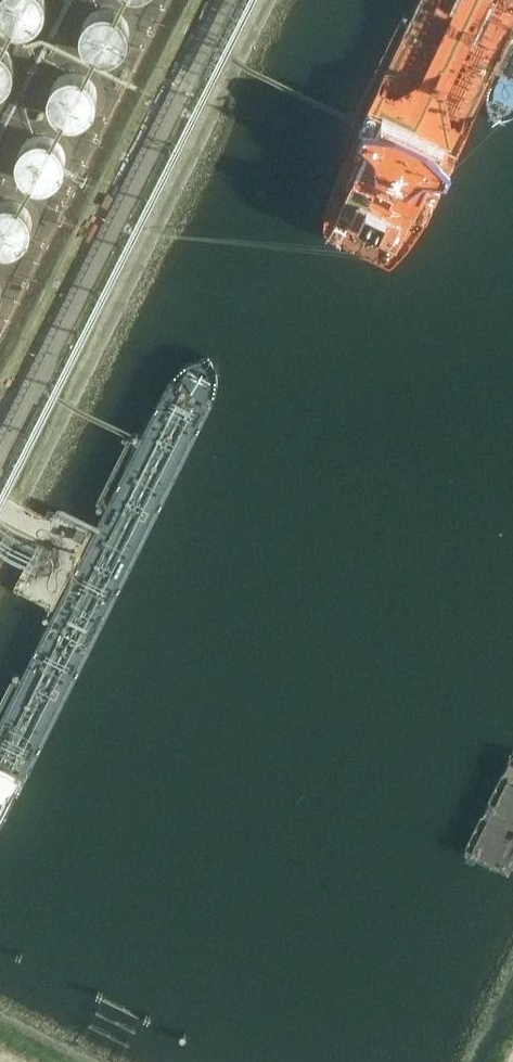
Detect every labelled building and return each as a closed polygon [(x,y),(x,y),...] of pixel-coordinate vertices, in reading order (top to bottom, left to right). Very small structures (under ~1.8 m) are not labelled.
[(1,0),(1,3),(1,5),(1,7),(1,9),(2,12),(2,13),(3,16),(5,18),(8,21),(9,23),(11,25),(13,26),(15,27),(18,28),(20,28),(24,29),(26,29),(29,28),(31,28),(33,27),(36,26),(37,25),(39,24),(41,23),(43,21),(44,19),(45,17),(46,15),(47,13),(48,10),(48,8),(48,6),(48,4),(48,1),(48,0),(1,0)] [(95,14),(93,15),(91,16),(90,18),(88,20),(87,22),(86,25),(85,27),(85,29),(84,31),(84,34),(84,36),(85,38),(85,41),(86,43),(87,45),(89,47),(90,49),(92,51),(94,52),(96,54),(98,55),(100,56),(102,57),(105,57),(109,57),(111,57),(114,57),(116,56),(118,55),(120,54),(122,53),(124,52),(126,50),(127,48),(129,46),(130,44),(131,42),(131,40),(132,38),(132,35),(132,33),(132,31),(132,28),(131,26),(130,24),(129,22),(128,20),(127,18),(125,16),(123,14),(121,13),(117,11),(115,10),(113,10),(110,9),(106,10),(103,10),(101,11),(99,11),(97,12),(95,14)] [(0,92),(2,91),(5,90),(7,89),(9,87),(11,85),(12,84),(13,82),(14,80),(15,78),(16,76),(17,73),(17,71),(17,69),(17,66),(16,64),(16,62),(15,60),(14,57),(13,56),(11,54),(10,52),(8,51),(6,49),(4,48),(2,47),(0,46),(0,92)] [(65,77),(61,79),(60,81),(58,83),(57,84),(56,87),(55,89),(54,91),(54,93),(53,96),(53,98),(53,100),(54,102),(55,105),(55,107),(57,109),(58,111),(61,115),(64,117),(67,118),(69,119),(71,120),(73,121),(76,121),(78,121),(80,121),(82,120),(85,120),(87,119),(89,118),(91,116),(93,115),(94,113),(96,112),(97,109),(98,108),(99,105),(100,103),(100,101),(100,99),(100,97),(100,94),(100,92),(99,90),(98,88),(97,85),(96,84),(94,82),(93,80),(91,79),(89,78),(87,76),(85,75),(83,75),(81,74),(78,74),(74,74),(71,74),(69,75),(67,76),(65,77)] [(32,140),(29,143),(27,144),(26,146),(24,149),(24,150),(23,152),(22,155),(22,157),(22,159),(22,162),(22,164),(23,166),(23,168),(24,170),(25,172),(26,174),(28,176),(30,177),(31,179),(33,180),(35,181),(37,182),(40,183),(44,184),(46,184),(49,183),(51,183),(53,183),(55,182),(58,181),(60,179),(61,178),(63,176),(64,175),(66,172),(67,171),(67,168),(68,166),(69,164),(69,162),(69,160),(69,157),(68,155),(67,152),(67,150),(65,148),(64,146),(63,144),(61,143),(59,141),(57,140),(55,139),(53,138),(51,137),(48,137),(46,136),(41,137),(39,137),(37,138),(34,139),(32,140)] [(1,246),(4,247),(8,248),(11,249),(15,248),(17,248),(20,247),(22,246),(24,245),(26,244),(28,242),(29,241),(31,239),(32,237),(33,234),(34,232),(35,230),(35,228),(35,225),(35,223),(35,220),(34,218),(34,216),(33,214),(31,212),(30,210),(27,207),(25,205),(23,204),(21,203),(19,202),(16,201),(14,201),(12,201),(7,201),(5,202),(3,202),(0,203),(0,204),(0,246),(1,246)]
